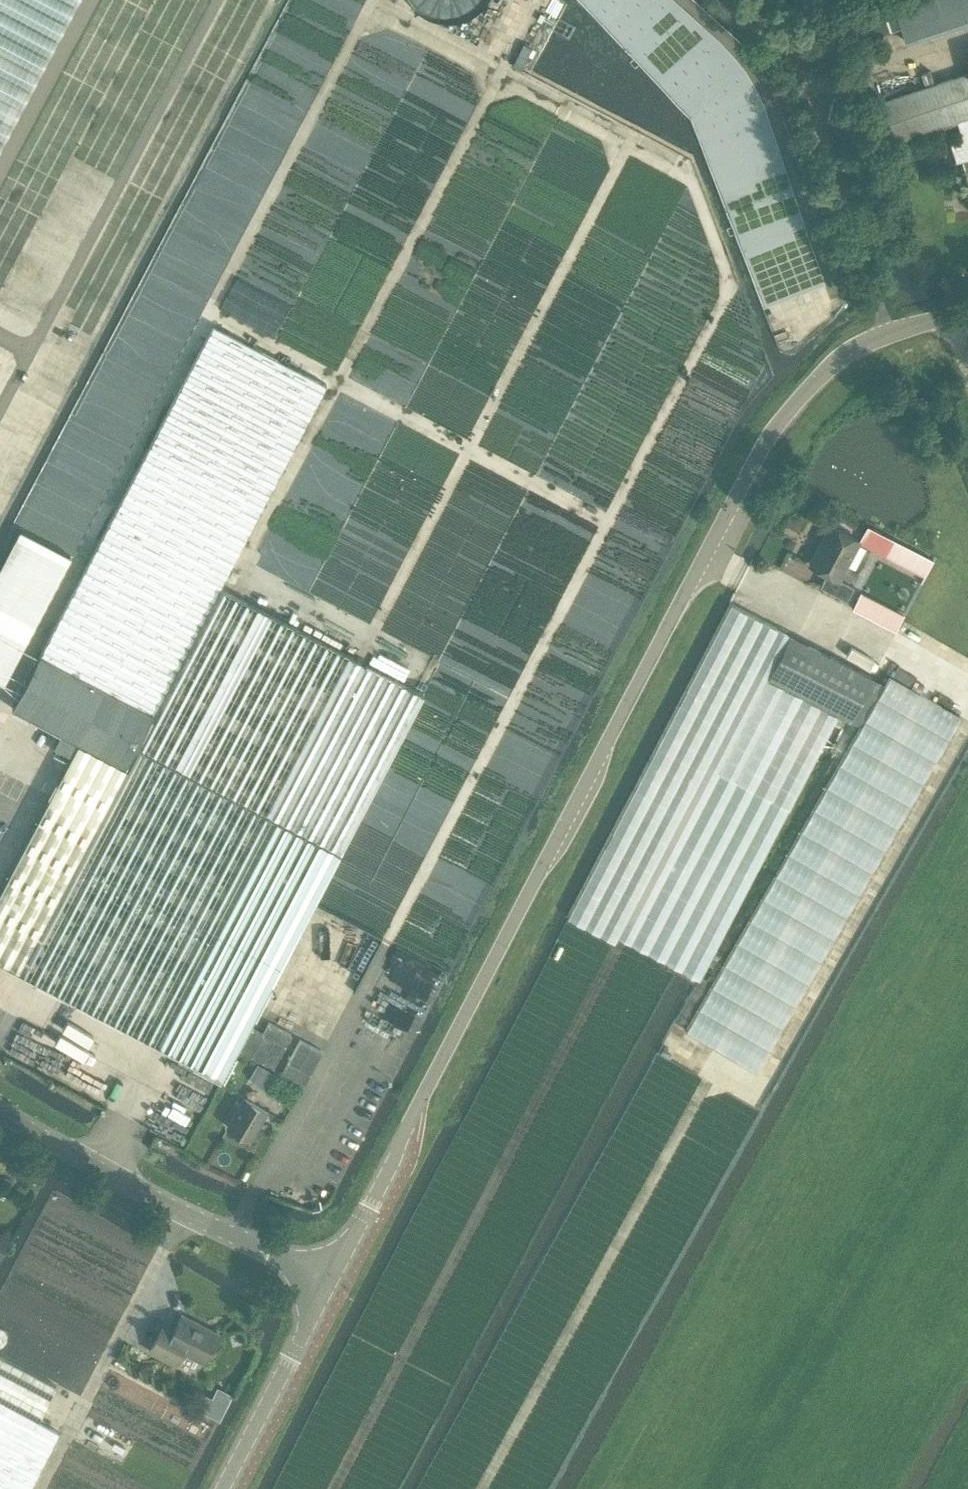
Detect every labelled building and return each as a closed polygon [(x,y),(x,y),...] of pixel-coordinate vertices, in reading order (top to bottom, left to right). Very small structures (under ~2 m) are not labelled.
[(82,0),(0,0),(0,154),(82,0)] [(865,20),(868,30),(871,37),(900,27),(904,40),(930,30),(967,18),(967,0),(906,0),(892,5),(890,0),(888,0),(861,10),(865,20)] [(879,101),(892,141),(957,120),(962,136),(949,140),(957,162),(962,161),(967,179),(967,71),(879,101)] [(77,742),(46,802),(0,890),(0,962),(20,972),(222,1076),(341,848),(423,693),(219,587),(326,386),(212,326),(39,655),(11,708),(77,742)] [(845,601),(852,588),(838,580),(858,542),(829,527),(809,565),(827,575),(820,587),(845,601)] [(0,569),(0,681),(3,682),(69,556),(20,530),(0,569)] [(860,594),(852,608),(863,614),(871,599),(860,594)] [(730,605),(568,920),(616,943),(619,936),(632,943),(632,945),(701,980),(838,714),(850,721),(851,720),(861,726),(685,1030),(756,1071),(960,716),(890,675),(884,685),(872,678),(730,605)] [(257,1063),(249,1077),(256,1081),(264,1067),(257,1063)] [(228,1126),(249,1138),(266,1109),(245,1097),(228,1126)] [(195,1243),(192,1249),(198,1252),(201,1246),(195,1243)] [(218,1334),(182,1315),(171,1335),(160,1329),(149,1350),(176,1364),(183,1350),(203,1361),(218,1334)] [(60,1432),(38,1421),(57,1385),(0,1356),(0,1488),(30,1488),(60,1432)]
